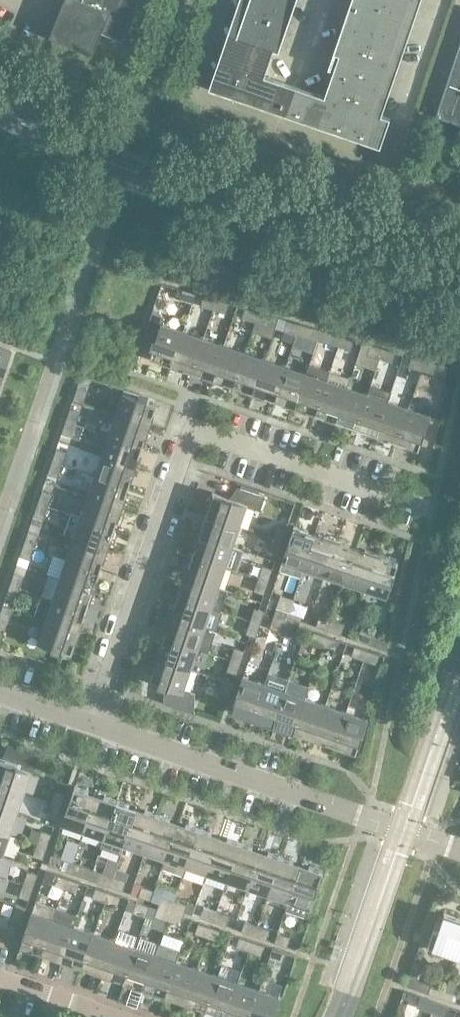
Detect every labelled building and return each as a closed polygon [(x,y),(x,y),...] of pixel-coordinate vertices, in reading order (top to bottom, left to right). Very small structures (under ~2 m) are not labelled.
[(53,33),(93,49),(92,52),(93,52),(102,30),(122,38),(121,41),(122,41),(138,0),(67,0),(53,33)] [(209,86),(381,145),(390,116),(381,113),(420,0),(351,0),(333,51),(339,53),(325,94),(265,73),(273,48),(279,50),(296,0),(238,0),(209,86)] [(435,114),(459,122),(459,40),(435,114)] [(195,292),(182,289),(179,299),(192,303),(195,292)] [(216,298),(203,295),(200,305),(213,309),(216,298)] [(229,302),(216,298),(213,309),(226,312),(229,302)] [(257,310),(245,307),(242,317),(254,321),(257,310)] [(145,333),(153,336),(150,345),(153,346),(150,356),(159,359),(158,360),(171,364),(183,330),(163,323),(164,318),(161,311),(154,308),(145,333)] [(270,314),(257,310),(254,321),(267,325),(270,314)] [(299,323),(286,319),(283,329),(296,333),(299,323)] [(312,326),(299,323),(296,333),(309,337),(312,326)] [(203,337),(183,330),(171,364),(184,369),(184,367),(192,370),(203,337)] [(341,335),(328,331),(325,341),(338,345),(341,335)] [(354,339),(341,335),(338,345),(351,349),(354,339)] [(224,344),(203,337),(192,370),(200,373),(199,374),(212,378),(224,344)] [(383,347),(370,343),(367,354),(380,357),(383,347)] [(244,351),(224,344),(212,378),(225,383),(225,381),(233,384),(244,351)] [(395,351),(383,347),(380,357),(392,361),(395,351)] [(265,358),(244,351),(233,384),(241,387),(240,388),(253,392),(265,358)] [(424,359),(411,355),(408,366),(421,369),(424,359)] [(285,365),(265,358),(253,392),(266,397),(266,396),(274,398),(285,365)] [(437,363),(424,359),(421,369),(434,373),(437,363)] [(330,369),(309,363),(306,372),(294,407),(307,411),(307,410),(315,412),(330,369)] [(306,372),(285,365),(274,398),(282,401),(281,402),(294,407),(306,372)] [(350,376),(330,369),(315,412),(323,415),(322,416),(335,421),(347,386),(350,376)] [(371,383),(367,393),(356,426),(364,429),(363,430),(376,435),(388,400),(391,390),(371,383)] [(87,390),(77,386),(73,399),(83,403),(87,390)] [(367,393),(347,386),(335,421),(348,425),(348,424),(356,426),(367,393)] [(123,393),(116,414),(150,426),(154,413),(153,412),(156,404),(147,400),(148,397),(138,394),(137,397),(123,392),(122,393),(123,393)] [(408,407),(388,400),(376,435),(389,439),(389,438),(397,440),(408,407)] [(80,410),(70,407),(66,419),(76,423),(80,410)] [(429,414),(408,407),(397,440),(405,443),(404,444),(418,449),(419,448),(418,448),(430,414),(429,413),(429,414)] [(150,426),(116,414),(109,434),(142,446),(145,438),(146,438),(150,426)] [(76,423),(66,419),(61,432),(71,436),(76,423)] [(142,446),(109,434),(102,455),(136,466),(140,454),(139,453),(142,446)] [(66,451),(56,448),(52,460),(62,464),(66,451)] [(136,466),(102,455),(95,475),(128,486),(131,479),(132,479),(136,466)] [(62,464),(52,460),(47,473),(57,477),(62,464)] [(128,486),(95,475),(88,495),(122,507),(127,495),(125,494),(128,486)] [(237,486),(229,497),(213,492),(212,491),(207,505),(208,506),(206,514),(239,525),(246,505),(259,509),(264,495),(237,486)] [(52,492),(42,489),(38,502),(48,505),(52,492)] [(122,507),(88,495),(81,516),(114,528),(117,520),(118,520),(122,507)] [(48,505),(38,502),(33,514),(43,518),(48,505)] [(66,534),(73,537),(108,549),(112,536),(111,535),(114,528),(81,516),(73,514),(66,534)] [(239,525),(206,514),(203,521),(202,521),(197,534),(232,545),(239,525)] [(276,524),(272,536),(282,540),(287,527),(276,524)] [(308,530),(294,525),(293,526),(294,526),(282,560),(283,560),(280,569),(301,576),(304,567),(315,533),(307,531),(308,530)] [(38,533),(28,530),(23,543),(34,546),(38,533)] [(323,536),(315,533),(304,567),(324,574),(336,539),(323,535),(323,536)] [(232,545),(197,534),(193,546),(194,547),(192,555),(225,566),(232,545)] [(282,540),(272,536),(268,549),(278,553),(282,540)] [(108,549),(73,537),(66,557),(100,569),(102,561),(104,561),(108,549)] [(349,544),(336,539),(324,574),(345,581),(356,547),(348,545),(349,544)] [(34,546),(23,543),(19,555),(29,559),(34,546)] [(364,550),(356,547),(345,581),(365,588),(377,553),(364,549),(364,550)] [(390,558),(377,553),(365,588),(385,595),(387,596),(398,562),(389,559),(390,558)] [(225,566),(192,555),(189,562),(188,562),(183,575),(218,586),(225,566)] [(100,569),(66,557),(59,578),(94,590),(98,577),(97,577),(100,569)] [(262,565),(258,577),(268,581),(273,568),(262,565)] [(24,574),(14,571),(9,584),(20,587),(24,574)] [(227,590),(218,586),(183,575),(179,587),(180,588),(178,595),(211,607),(220,610),(227,590)] [(268,581),(258,577),(254,590),(264,593),(268,581)] [(94,590),(59,578),(53,598),(86,610),(88,602),(90,602),(94,590)] [(20,587),(9,584),(5,596),(15,600),(20,587)] [(34,615),(45,619),(80,631),(84,618),(83,617),(86,610),(53,598),(41,594),(34,615)] [(211,607),(178,595),(175,603),(174,603),(169,615),(204,627),(211,607)] [(2,604),(0,611),(0,617),(8,620),(13,607),(2,604)] [(254,607),(250,620),(260,624),(264,611),(254,607)] [(276,607),(272,617),(285,621),(289,611),(276,607)] [(301,616),(289,611),(285,621),(298,626),(301,616)] [(215,631),(204,627),(169,615),(165,628),(166,629),(164,636),(197,648),(208,652),(215,631)] [(319,615),(315,625),(328,629),(332,619),(319,615)] [(285,621),(272,617),(269,627),(282,631),(285,621)] [(80,631),(45,619),(39,639),(38,639),(38,640),(53,645),(52,648),(61,651),(62,648),(71,652),(74,643),(76,643),(80,631)] [(344,624),(332,619),(328,629),(341,634),(344,624)] [(260,624),(250,620),(245,633),(256,636),(260,624)] [(298,626),(285,621),(282,631),(294,636),(298,626)] [(360,629),(356,639),(369,644),(373,634),(360,629)] [(326,635),(313,631),(310,641),(323,645),(326,635)] [(339,639),(326,635),(323,645),(335,650),(339,639)] [(197,648),(164,636),(161,644),(160,644),(155,656),(190,668),(197,648)] [(367,649),(354,645),(351,655),(363,659),(367,649)] [(234,646),(230,659),(240,663),(245,650),(234,646)] [(380,653),(367,649),(363,659),(376,664),(380,653)] [(190,668),(155,656),(151,669),(152,669),(149,678),(159,681),(158,684),(162,686),(161,700),(160,700),(159,701),(191,712),(192,710),(190,710),(192,691),(183,689),(190,668)] [(240,663),(230,659),(226,672),(236,675),(240,663)] [(244,675),(243,675),(231,709),(230,710),(245,715),(245,713),(253,716),(264,683),(244,676),(244,675)] [(289,678),(285,690),(273,724),(285,729),(286,727),(294,730),(305,697),(309,685),(289,678)] [(219,692),(229,696),(233,683),(223,679),(219,692)] [(285,690),(264,683),(253,716),(261,719),(260,720),(273,724),(285,690)] [(326,704),(305,697),(294,730),(301,733),(301,734),(314,738),(326,704)] [(346,711),(326,704),(314,738),(326,743),(327,741),(335,744),(346,711)] [(366,718),(346,711),(335,744),(342,747),(342,748),(356,753),(356,752),(356,751),(368,718),(366,717),(366,718)] [(23,792),(30,772),(31,772),(31,771),(17,766),(18,762),(0,756),(0,784),(23,792)] [(0,784),(0,807),(16,812),(23,792),(0,784)] [(88,790),(74,785),(74,787),(62,823),(63,823),(83,829),(95,796),(87,794),(88,790)] [(55,789),(51,801),(61,805),(65,792),(55,789)] [(103,799),(95,796),(83,829),(104,836),(116,800),(104,795),(103,799)] [(129,804),(116,800),(104,836),(101,846),(121,853),(124,843),(136,810),(128,808),(129,804)] [(61,805),(51,801),(46,814),(57,818),(61,805)] [(0,807),(0,830),(9,833),(16,812),(0,807)] [(143,813),(136,810),(124,843),(145,850),(157,814),(145,809),(143,813)] [(170,818),(157,814),(145,850),(165,857),(177,824),(169,822),(170,818)] [(184,827),(177,824),(165,857),(162,867),(183,874),(186,864),(198,828),(185,823),(184,827)] [(211,832),(198,828),(186,864),(207,872),(218,838),(210,836),(211,832)] [(0,830),(0,853),(2,853),(9,833),(0,830)] [(41,830),(37,842),(47,846),(51,833),(41,830)] [(226,841),(218,838),(207,872),(227,879),(240,842),(227,838),(226,841)] [(47,846),(37,842),(32,855),(43,858),(47,846)] [(252,846),(240,842),(227,879),(247,886),(259,852),(251,850),(252,846)] [(267,855),(259,852),(247,886),(268,893),(280,856),(268,852),(267,855)] [(293,860),(280,856),(268,893),(288,900),(300,866),(292,864),(293,860)] [(60,857),(56,867),(69,872),(72,862),(60,857)] [(93,869),(72,862),(69,872),(89,879),(93,869)] [(308,869),(300,866),(288,900),(285,909),(307,916),(322,871),(322,872),(323,870),(309,866),(308,869)] [(113,876),(93,869),(89,879),(110,886),(113,876)] [(27,870),(23,883),(33,887),(37,874),(27,870)] [(67,877),(54,873),(51,883),(64,888),(67,877)] [(126,880),(113,876),(110,886),(123,890),(126,880)] [(80,882),(67,877),(64,888),(76,892),(80,882)] [(33,887),(23,883),(19,896),(29,899),(33,887)] [(142,885),(138,895),(151,900),(154,889),(142,885)] [(108,891),(95,887),(92,897),(104,902),(108,891)] [(121,896),(108,891),(104,902),(117,906),(121,896)] [(161,895),(159,902),(158,905),(170,910),(174,899),(161,895)] [(57,907),(35,899),(20,944),(19,945),(34,950),(34,949),(42,951),(57,907)] [(187,904),(174,899),(170,910),(183,914),(187,904)] [(149,905),(136,901),(133,911),(145,916),(149,905)] [(11,918),(21,922),(26,907),(16,904),(11,918)] [(170,910),(158,905),(154,915),(167,920),(170,910)] [(203,906),(200,916),(213,921),(216,911),(203,906)] [(77,914),(57,907),(42,951),(49,954),(49,955),(62,960),(74,925),(77,914)] [(183,914),(170,910),(167,920),(180,924),(183,914)] [(229,915),(216,911),(213,921),(225,925),(229,915)] [(456,954),(459,942),(459,917),(444,912),(438,930),(433,928),(428,944),(456,954)] [(244,920),(241,930),(254,935),(257,925),(244,920)] [(211,926),(198,922),(194,932),(207,937),(211,926)] [(94,932),(74,925),(62,960),(74,964),(75,963),(83,965),(94,932)] [(270,929),(257,925),(254,935),(266,939),(270,929)] [(223,931),(211,926),(207,937),(220,941),(223,931)] [(114,939),(94,932),(83,965),(90,968),(90,969),(103,974),(114,939)] [(277,932),(274,942),(287,946),(290,936),(277,932)] [(252,940),(239,936),(235,946),(248,951),(252,940)] [(135,946),(114,939),(103,974),(115,978),(116,977),(123,979),(135,946)] [(264,945),(252,940),(248,951),(261,955),(264,945)] [(156,953),(144,988),(157,992),(157,991),(165,994),(176,960),(180,949),(160,942),(156,953)] [(156,953),(135,946),(123,979),(131,982),(131,983),(144,988),(156,953)] [(285,952),(272,947),(269,958),(281,962),(285,952)] [(197,967),(176,960),(165,994),(173,996),(172,997),(185,1002),(197,967)] [(217,974),(197,967),(185,1002),(198,1006),(198,1005),(206,1008),(217,974)] [(238,981),(217,974),(206,1008),(214,1010),(213,1011),(226,1016),(238,981)] [(409,975),(406,985),(415,988),(418,979),(409,975)] [(238,981),(226,1016),(229,1016),(248,1016),(258,988),(238,981)] [(431,983),(428,992),(441,997),(444,988),(431,983)] [(258,988),(248,1016),(272,1016),(280,995),(278,995),(258,988)] [(458,993),(444,988),(441,997),(455,1002),(458,993)] [(434,1001),(420,996),(417,1006),(431,1011),(434,1001)] [(448,1006),(434,1001),(431,1011),(445,1015),(448,1006)]
